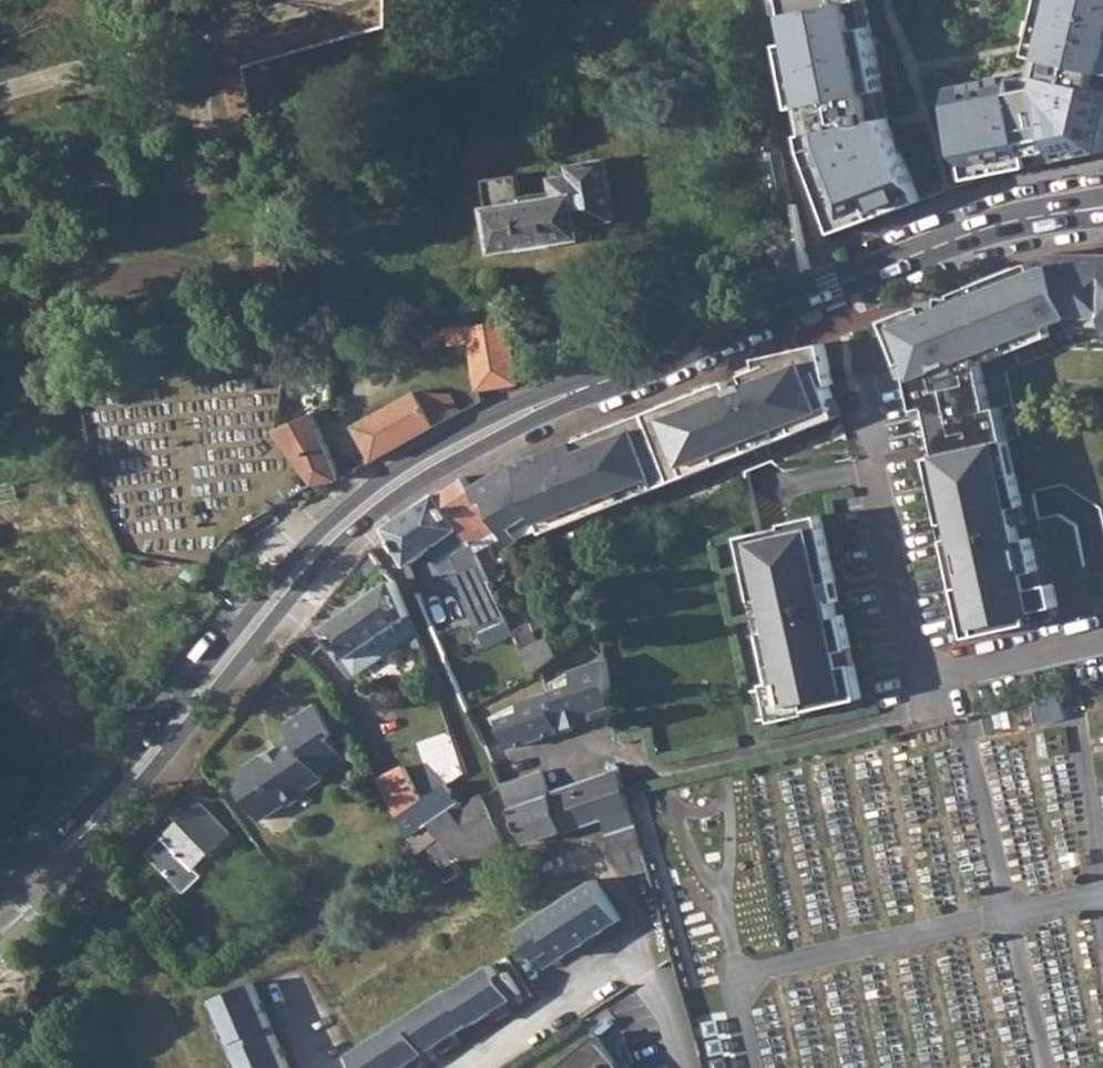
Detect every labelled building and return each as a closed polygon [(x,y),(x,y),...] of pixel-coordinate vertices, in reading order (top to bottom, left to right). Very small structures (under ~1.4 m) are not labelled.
[(920,198),(885,123),(859,0),(769,0),(795,159),(824,233),(920,198)] [(1022,73),(947,85),(956,139),(967,182),(1005,169),(1102,150),(1102,0),(1071,0),(1053,83),(1026,86),(1022,73)] [(789,189),(779,138),(755,144),(765,193),(789,189)] [(520,172),(484,178),(497,249),(526,244),(526,245),(555,240),(555,239),(586,234),(584,224),(618,218),(607,159),(569,165),(571,173),(552,177),(555,193),(525,198),(520,172)] [(1017,265),(998,273),(966,284),(967,287),(951,293),(952,295),(938,295),(937,306),(923,312),(920,304),(908,309),(907,307),(904,307),(910,322),(928,373),(967,365),(975,363),(973,355),(1067,318),(1100,316),(1099,255),(1048,255),(1048,264),(1035,270),(1032,262),(1018,268),(1017,265)] [(1006,440),(998,407),(987,410),(975,363),(967,365),(928,373),(910,322),(904,307),(880,317),(892,347),(894,346),(899,358),(900,362),(907,359),(913,373),(910,374),(917,408),(928,406),(938,455),(928,458),(944,526),(954,524),(958,538),(947,541),(950,555),(954,570),(958,588),(968,585),(972,600),(961,603),(969,636),(1031,621),(1029,610),(1046,607),(1043,583),(1032,586),(1028,571),(1037,568),(1029,535),(1019,537),(1016,521),(1012,506),(1022,504),(1014,473),(1005,475),(997,443),(1006,440)] [(475,322),(449,325),(452,344),(472,342),(480,388),(482,388),(523,381),(513,318),(475,322)] [(439,327),(424,328),(426,346),(441,345),(439,327)] [(469,489),(480,506),(486,504),(505,536),(511,548),(522,541),(518,535),(540,522),(541,524),(562,516),(566,527),(628,501),(624,493),(715,456),(719,464),(795,432),(792,424),(835,407),(827,385),(832,384),(823,343),(757,358),(758,368),(743,374),(744,377),(728,383),(727,380),(695,394),(694,391),(661,404),(662,406),(633,418),(632,416),(599,429),(601,431),(567,444),(568,447),(552,453),(552,451),(530,458),(526,452),(469,489)] [(419,389),(357,424),(376,458),(437,423),(419,389)] [(452,389),(419,389),(437,423),(463,408),(452,389)] [(288,412),(283,412),(279,415),(277,418),(277,423),(277,426),(320,482),(343,478),(314,411),(287,423),(288,412)] [(462,479),(438,495),(469,541),(475,549),(489,580),(497,576),(491,564),(497,561),(489,547),(505,536),(486,504),(480,506),(469,489),(462,479)] [(395,521),(385,527),(406,564),(440,544),(446,555),(469,541),(438,495),(436,493),(395,521)] [(1022,504),(1012,506),(1016,521),(1026,518),(1022,504)] [(811,711),(864,698),(856,665),(845,667),(842,653),(853,650),(845,615),(839,617),(835,599),(830,600),(826,585),(838,582),(823,519),(822,517),(785,526),(786,529),(752,536),(759,565),(748,568),(756,602),(767,599),(775,632),(764,635),(775,683),(767,685),(777,722),(811,714),(811,711)] [(469,541),(446,555),(478,613),(499,603),(489,580),(475,549),(469,541)] [(413,630),(392,580),(324,628),(357,674),(415,633),(413,630)] [(1052,581),(1043,583),(1046,607),(1058,604),(1052,581)] [(516,613),(505,617),(532,675),(557,657),(548,636),(539,640),(530,621),(522,625),(516,613)] [(521,710),(499,717),(508,746),(589,719),(587,712),(610,704),(605,659),(571,670),(575,683),(518,701),(521,710)] [(1058,696),(1033,702),(1038,724),(1063,719),(1058,696)] [(1017,706),(1000,709),(1004,725),(1019,722),(1017,706)] [(242,770),(238,790),(261,821),(285,804),(289,805),(302,796),(302,793),(320,781),(318,778),(340,762),(326,742),(332,738),(311,708),(282,728),(288,738),(281,743),(279,750),(269,758),(259,758),(242,770)] [(452,735),(375,774),(393,809),(409,838),(452,807),(455,811),(463,807),(460,803),(450,781),(469,771),(452,735)] [(550,794),(511,806),(527,844),(602,819),(619,877),(648,869),(626,793),(619,770),(610,773),(550,794)] [(542,771),(501,784),(501,785),(511,806),(550,794),(542,771)] [(409,838),(405,840),(416,854),(427,847),(453,881),(464,875),(467,879),(508,854),(480,794),(460,803),(463,807),(455,811),(452,807),(409,838)] [(198,802),(148,852),(185,891),(203,875),(196,867),(229,834),(198,802)] [(518,928),(537,957),(554,946),(560,955),(561,956),(621,917),(594,878),(518,928)] [(554,946),(537,957),(543,967),(560,955),(554,946)] [(514,998),(500,976),(492,964),(453,990),(451,988),(352,1053),(362,1067),(402,1067),(427,1052),(413,1031),(420,1027),(433,1048),(473,1021),(475,1024),(514,998)] [(508,972),(500,976),(514,998),(522,993),(508,972)] [(274,1033),(249,1044),(246,1037),(271,1026),(252,982),(215,998),(246,1067),(289,1067),(274,1033)] [(31,989),(21,999),(33,1010),(43,999),(31,989)] [(249,1044),(274,1033),(271,1026),(246,1037),(249,1044)] [(413,1031),(427,1052),(433,1048),(420,1027),(413,1031)] [(594,1031),(550,1067),(625,1067),(594,1031)]
